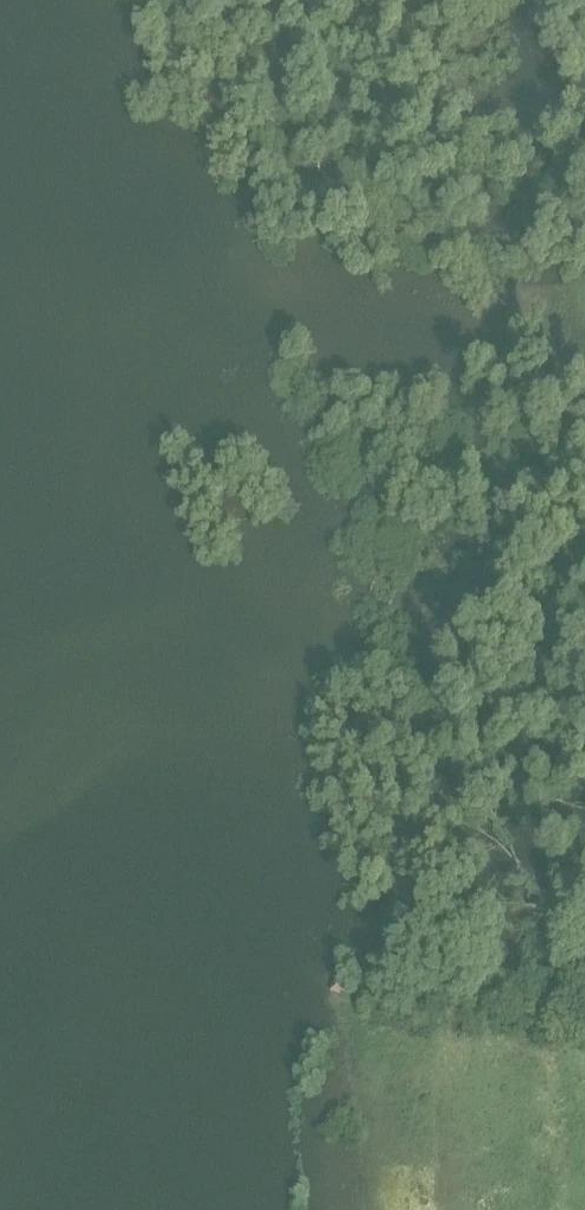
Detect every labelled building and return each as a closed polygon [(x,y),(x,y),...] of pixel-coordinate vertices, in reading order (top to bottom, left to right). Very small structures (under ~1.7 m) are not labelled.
[(350,985),(331,983),(330,992),(349,994),(349,990),(350,985)]
